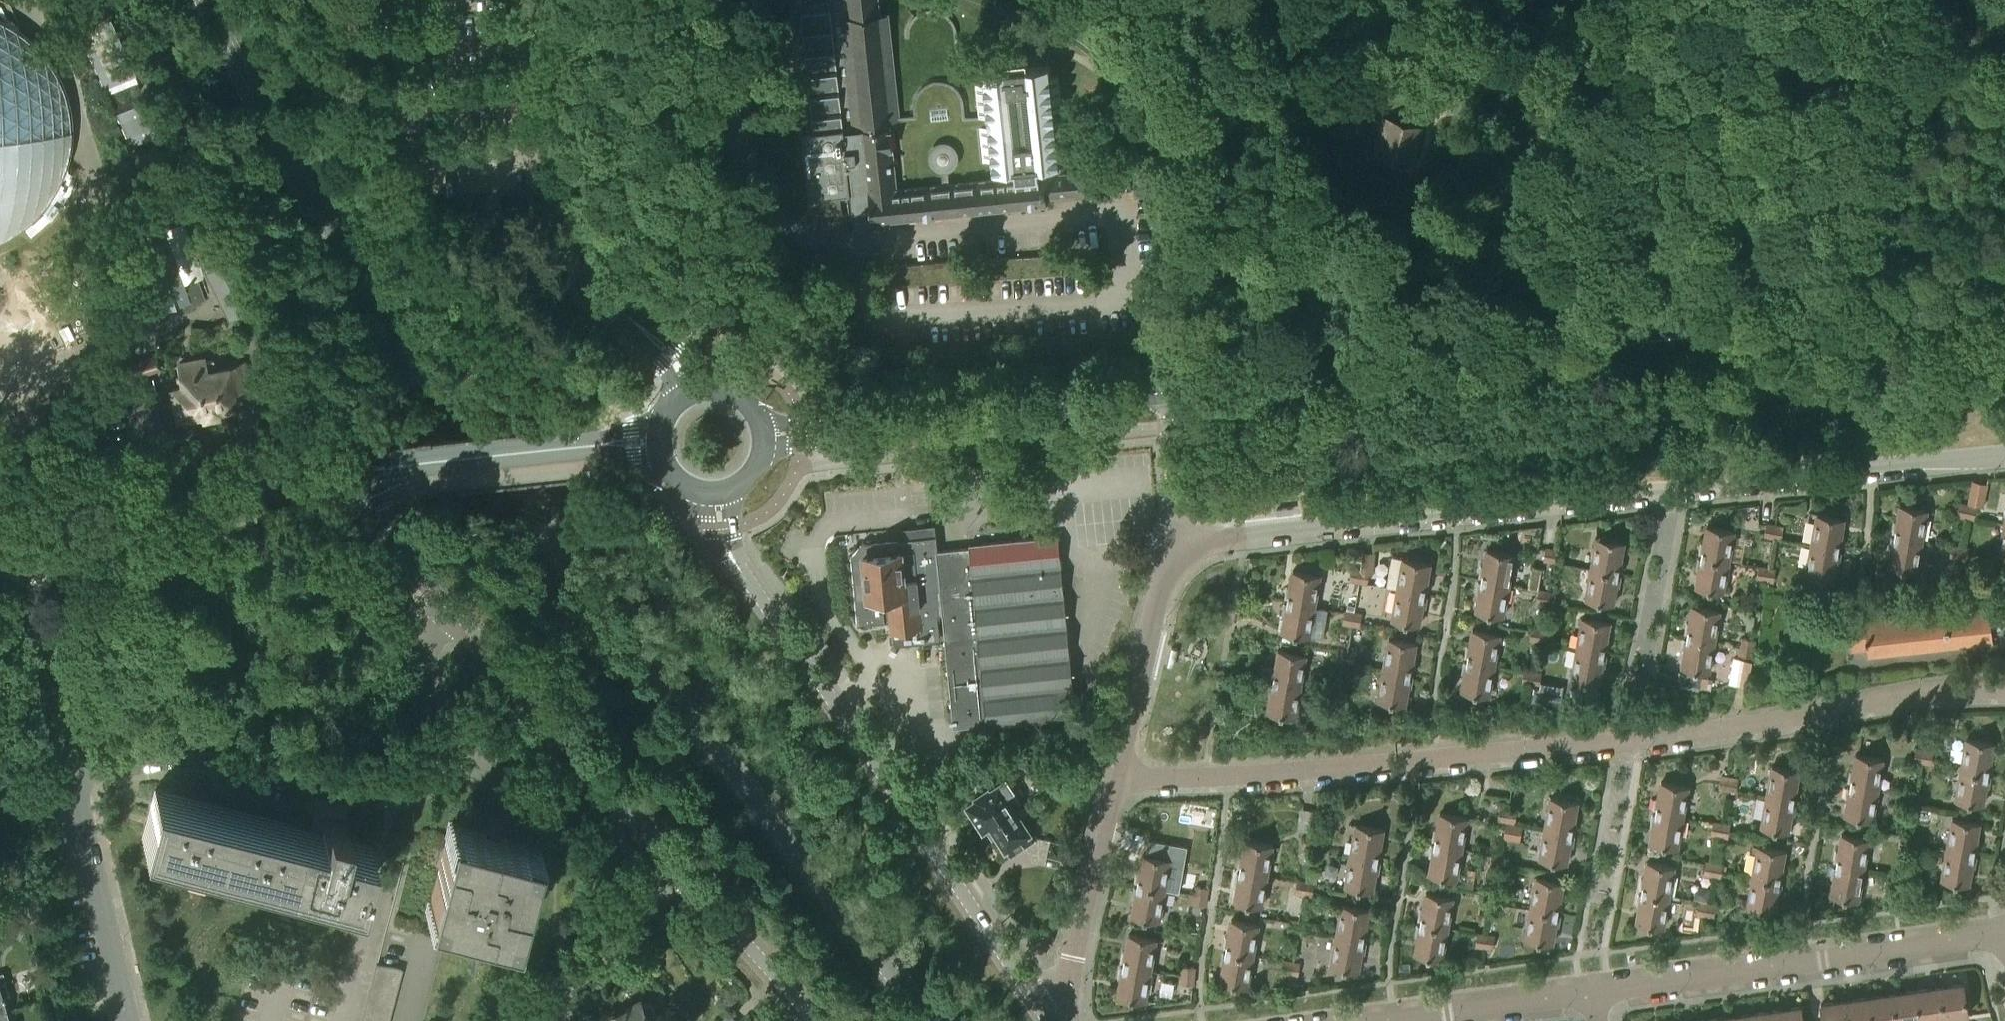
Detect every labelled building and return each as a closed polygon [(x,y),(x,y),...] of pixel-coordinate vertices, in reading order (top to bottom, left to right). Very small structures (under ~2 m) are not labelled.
[(1004,69),(983,71),(984,83),(976,83),(979,117),(965,119),(963,105),(963,102),(962,100),(962,98),(961,96),(960,94),(959,92),(957,90),(956,89),(954,87),(952,86),(950,85),(948,84),(946,83),(944,82),(940,82),(937,82),(933,82),(931,83),(929,83),(927,84),(923,86),(921,88),(919,89),(918,91),(917,93),(916,95),(915,97),(914,99),(913,101),(913,103),(913,106),(913,108),(913,110),(913,118),(898,119),(888,14),(880,15),(878,0),(840,0),(802,4),(801,0),(789,0),(807,200),(858,195),(860,220),(865,219),(870,219),(870,223),(877,222),(1047,205),(1046,197),(1086,193),(1083,171),(1038,176),(1038,169),(1059,167),(1057,156),(1066,155),(1062,119),(1054,120),(1053,112),(1061,111),(1058,75),(1049,76),(1048,65),(1027,67),(1025,59),(1018,60),(1004,62),(1004,69)] [(76,33),(102,89),(128,147),(160,133),(133,74),(108,18),(76,33)] [(4,236),(13,231),(21,225),(30,219),(37,211),(44,203),(50,195),(55,186),(60,176),(64,166),(66,156),(68,146),(69,137),(69,125),(69,114),(67,104),(64,94),(61,84),(56,74),(51,65),(45,56),(38,48),(31,41),(23,34),(15,28),(5,22),(0,20),(0,238),(4,236)] [(1413,167),(1423,129),(1382,117),(1371,156),(1413,167)] [(140,215),(134,217),(167,308),(174,306),(179,316),(204,299),(197,279),(203,277),(183,220),(170,224),(161,197),(136,205),(140,215)] [(1060,256),(987,260),(988,273),(989,281),(1062,277),(1060,256)] [(229,258),(204,270),(227,317),(252,305),(229,258)] [(171,387),(176,415),(187,413),(187,414),(202,411),(203,415),(220,412),(219,408),(234,405),(231,389),(246,386),(242,362),(230,364),(231,366),(205,371),(202,359),(178,363),(182,385),(171,387)] [(1982,507),(1986,484),(1972,481),(1968,505),(1982,507)] [(1964,518),(1966,507),(1957,505),(1955,517),(1964,518)] [(1895,533),(1894,537),(1920,541),(1926,510),(1900,506),(1897,524),(1894,523),(1892,533),(1895,533)] [(1976,509),(1966,507),(1964,518),(1973,520),(1976,509)] [(1811,546),(1837,550),(1837,547),(1841,548),(1843,539),(1839,538),(1842,519),(1817,515),(1811,546)] [(1763,538),(1772,539),(1775,524),(1766,523),(1763,538)] [(1783,526),(1775,524),(1772,539),(1781,540),(1783,526)] [(1702,554),(1701,557),(1727,562),(1733,531),(1707,527),(1704,544),(1701,544),(1699,553),(1702,554)] [(894,644),(921,641),(940,639),(937,614),(942,613),(937,559),(936,550),(935,536),(862,542),(851,556),(858,623),(890,620),(891,631),(893,631),(894,644)] [(994,725),(1062,718),(1076,717),(1058,536),(969,544),(969,547),(936,550),(937,559),(942,613),(945,640),(953,725),(986,722),(987,726),(994,725)] [(1915,572),(1920,541),(1894,537),(1894,540),(1891,540),(1889,549),(1892,549),(1889,567),(1915,572)] [(1592,569),(1618,574),(1618,570),(1622,571),(1623,561),(1620,561),(1623,543),(1597,538),(1592,569)] [(1836,553),(1837,550),(1811,546),(1806,576),(1831,581),(1834,563),(1839,564),(1840,554),(1836,553)] [(1960,549),(1951,547),(1949,558),(1958,560),(1960,549)] [(1543,560),(1552,562),(1554,551),(1545,549),(1543,560)] [(1968,550),(1960,549),(1958,560),(1966,561),(1968,550)] [(1482,578),(1481,581),(1507,585),(1513,555),(1487,550),(1484,568),(1480,567),(1479,577),(1482,578)] [(1554,551),(1552,562),(1561,564),(1563,553),(1554,551)] [(1361,553),(1360,571),(1369,573),(1371,573),(1372,554),(1361,553)] [(1722,593),(1727,562),(1701,557),(1701,560),(1698,560),(1696,569),(1699,570),(1696,588),(1722,593)] [(1398,590),(1423,594),(1424,591),(1428,592),(1429,582),(1426,582),(1429,564),(1393,558),(1387,588),(1398,590)] [(1528,589),(1538,590),(1542,570),(1531,568),(1528,589)] [(1758,568),(1756,579),(1765,581),(1767,569),(1758,568)] [(1617,577),(1618,574),(1592,569),(1586,600),(1612,604),(1615,586),(1619,587),(1620,577),(1617,577)] [(1775,571),(1767,569),(1765,581),(1774,582),(1775,571)] [(1358,583),(1360,571),(1352,570),(1350,582),(1358,583)] [(1288,599),(1288,602),(1314,606),(1319,576),(1293,571),(1290,589),(1287,588),(1285,598),(1288,599)] [(1360,571),(1358,583),(1367,584),(1369,573),(1360,571)] [(1502,617),(1507,585),(1481,581),(1481,584),(1478,583),(1476,593),(1479,593),(1476,612),(1502,617)] [(1423,598),(1423,594),(1398,590),(1393,621),(1418,625),(1421,607),(1425,608),(1427,598),(1423,598)] [(1545,604),(1547,594),(1538,592),(1536,602),(1545,604)] [(1556,595),(1547,594),(1545,604),(1554,606),(1556,595)] [(1308,637),(1314,606),(1288,602),(1287,605),(1284,604),(1282,614),(1286,615),(1282,633),(1308,637)] [(1848,621),(1852,650),(1868,648),(1869,653),(1991,640),(1991,624),(2004,622),(2004,604),(1848,621)] [(1688,634),(1687,637),(1713,642),(1719,611),(1693,607),(1690,625),(1686,624),(1684,633),(1688,634)] [(1344,612),(1342,624),(1351,625),(1353,613),(1344,612)] [(1353,613),(1351,625),(1360,626),(1362,615),(1353,613)] [(1577,649),(1603,653),(1603,650),(1607,651),(1609,642),(1605,641),(1608,623),(1582,619),(1577,649)] [(1468,658),(1467,661),(1493,665),(1499,635),(1473,630),(1469,648),(1466,648),(1464,657),(1468,658)] [(1529,641),(1538,642),(1540,631),(1531,630),(1529,641)] [(1548,633),(1540,631),(1538,642),(1546,644),(1548,633)] [(1708,673),(1713,642),(1687,637),(1687,641),(1683,640),(1681,649),(1685,650),(1682,668),(1708,673)] [(1741,647),(1752,649),(1754,640),(1742,638),(1741,647)] [(1384,670),(1410,674),(1410,671),(1414,672),(1415,662),(1412,661),(1415,644),(1389,639),(1384,670)] [(1751,658),(1752,649),(1741,647),(1739,656),(1735,677),(1747,680),(1751,658)] [(1602,657),(1603,653),(1577,649),(1572,680),(1597,685),(1600,666),(1604,667),(1606,657),(1602,657)] [(1274,679),(1274,682),(1299,686),(1305,655),(1279,651),(1276,669),(1272,668),(1271,678),(1274,679)] [(1346,652),(1338,651),(1336,662),(1344,663),(1346,652)] [(1355,654),(1346,652),(1344,663),(1353,665),(1355,654)] [(1488,696),(1493,665),(1467,661),(1467,664),(1463,664),(1462,673),(1465,674),(1462,692),(1488,696)] [(1409,677),(1410,674),(1384,670),(1379,701),(1404,705),(1407,687),(1411,687),(1412,678),(1409,677)] [(1524,671),(1522,683),(1530,684),(1532,673),(1524,671)] [(1532,673),(1530,684),(1539,686),(1541,675),(1532,673)] [(1294,717),(1299,686),(1274,682),(1273,685),(1270,684),(1268,694),(1272,694),(1268,713),(1294,717)] [(1532,687),(1530,702),(1543,701),(1544,689),(1532,687)] [(1330,692),(1328,703),(1337,705),(1339,694),(1330,692)] [(1347,695),(1339,694),(1337,705),(1346,706),(1347,695)] [(1961,769),(1987,774),(1987,771),(1991,771),(1993,762),(1989,761),(1992,743),(1967,739),(1961,769)] [(1014,748),(999,759),(1006,770),(1016,764),(1041,771),(1045,757),(1014,748)] [(1922,761),(1924,751),(1915,750),(1914,759),(1922,761)] [(1933,753),(1924,751),(1922,761),(1931,763),(1933,753)] [(1851,781),(1850,785),(1876,789),(1881,759),(1855,754),(1852,772),(1849,772),(1848,781),(1851,781)] [(1772,766),(1767,797),(1793,801),(1793,798),(1797,799),(1799,789),(1795,788),(1798,771),(1772,766)] [(1986,777),(1987,774),(1961,769),(1956,800),(1981,805),(1985,786),(1988,787),(1990,778),(1986,777)] [(1721,776),(1718,788),(1727,789),(1729,778),(1721,776)] [(1738,779),(1729,778),(1727,789),(1736,791),(1738,779)] [(983,828),(985,827),(1021,803),(1020,803),(1014,807),(1006,794),(1012,790),(1005,779),(990,790),(988,788),(976,796),(977,798),(968,804),(983,828)] [(1656,809),(1656,812),(1681,817),(1687,786),(1661,782),(1658,800),(1654,799),(1653,808),(1656,809)] [(1870,820),(1876,789),(1850,785),(1849,788),(1847,788),(1845,797),(1848,797),(1844,816),(1870,820)] [(150,801),(148,808),(145,818),(144,824),(141,837),(153,840),(358,894),(371,845),(369,845),(368,850),(338,842),(340,836),(342,829),(348,803),(315,795),(315,796),(316,796),(313,808),(311,817),(308,828),(155,788),(153,788),(150,801)] [(1916,797),(1907,795),(1905,806),(1914,808),(1916,797)] [(1545,827),(1571,832),(1571,829),(1575,830),(1577,820),(1573,820),(1576,802),(1551,797),(1545,827)] [(1793,801),(1767,797),(1761,827),(1787,832),(1790,814),(1794,815),(1796,805),(1792,804),(1793,801)] [(1916,797),(1914,808),(1923,809),(1925,798),(1916,797)] [(1027,813),(1021,803),(985,827),(994,840),(999,837),(1010,853),(1034,838),(1021,817),(1027,813)] [(1497,819),(1506,820),(1508,809),(1499,808),(1497,819)] [(1517,811),(1508,809),(1506,820),(1515,822),(1517,811)] [(1676,848),(1681,817),(1656,812),(1655,816),(1652,815),(1650,824),(1653,825),(1650,843),(1676,848)] [(1435,840),(1435,844),(1461,848),(1466,817),(1440,813),(1437,831),(1434,830),(1432,840),(1435,840)] [(1947,850),(1973,854),(1973,851),(1977,851),(1979,842),(1975,841),(1978,823),(1952,819),(1947,850)] [(1523,823),(1515,822),(1506,820),(1503,839),(1520,842),(1523,823)] [(1712,823),(1710,834),(1719,836),(1721,824),(1712,823)] [(1721,824),(1719,836),(1728,837),(1730,826),(1721,824)] [(485,832),(484,832),(475,830),(458,825),(454,839),(447,837),(429,900),(401,893),(395,891),(393,891),(391,900),(393,901),(398,902),(419,908),(413,930),(389,1020),(457,1020),(468,981),(470,975),(474,976),(480,955),(475,953),(477,946),(483,924),(506,931),(510,917),(518,919),(527,884),(535,854),(521,850),(523,843),(501,836),(500,836),(493,834),(485,832)] [(1351,855),(1377,860),(1377,857),(1381,857),(1383,848),(1379,847),(1382,829),(1357,825),(1351,855)] [(1570,836),(1571,832),(1545,827),(1539,859),(1565,864),(1569,845),(1572,846),(1574,836),(1570,836)] [(1837,862),(1836,865),(1862,870),(1867,839),(1842,834),(1838,852),(1835,852),(1833,861),(1837,862)] [(1303,846),(1312,848),(1314,837),(1305,835),(1303,846)] [(1907,848),(1909,837),(1900,835),(1898,846),(1907,848)] [(1323,838),(1314,837),(1312,848),(1321,850),(1323,838)] [(1918,839),(1909,837),(1907,848),(1916,849),(1918,839)] [(1138,882),(1138,885),(1164,890),(1178,892),(1186,846),(1148,840),(1146,855),(1143,854),(1140,872),(1137,872),(1135,882),(1138,882)] [(1241,868),(1240,871),(1266,875),(1271,844),(1245,840),(1242,858),(1239,857),(1237,867),(1241,868)] [(1069,846),(1051,842),(1047,855),(1066,859),(1069,846)] [(1455,879),(1461,848),(1435,844),(1434,847),(1431,846),(1429,856),(1432,856),(1429,874),(1455,879)] [(1758,846),(1753,877),(1778,881),(1779,878),(1783,879),(1785,869),(1780,868),(1784,851),(1758,846)] [(1972,857),(1973,854),(1947,850),(1942,880),(1967,885),(1970,867),(1974,868),(1975,858),(1972,857)] [(1376,863),(1377,860),(1351,855),(1346,886),(1371,890),(1374,873),(1378,873),(1380,864),(1376,863)] [(1491,855),(1489,865),(1498,867),(1500,856),(1491,855)] [(1500,856),(1498,867),(1507,868),(1509,858),(1500,856)] [(1638,895),(1637,899),(1666,905),(1673,866),(1647,862),(1644,880),(1641,879),(1639,889),(1642,889),(1641,896),(1638,895)] [(1704,874),(1712,876),(1714,864),(1706,863),(1704,874)] [(1722,866),(1714,864),(1712,876),(1721,877),(1722,866)] [(1856,901),(1862,870),(1836,865),(1836,868),(1832,868),(1831,877),(1834,878),(1831,896),(1856,901)] [(1261,906),(1266,875),(1240,871),(1239,874),(1236,873),(1235,883),(1238,883),(1235,902),(1261,906)] [(1899,888),(1902,877),(1893,876),(1891,887),(1899,888)] [(1531,908),(1557,912),(1557,909),(1561,910),(1563,901),(1559,900),(1562,882),(1536,877),(1531,908)] [(1778,881),(1753,877),(1747,907),(1773,912),(1776,894),(1780,895),(1782,885),(1778,884),(1778,881)] [(1910,879),(1902,877),(1899,888),(1908,890),(1910,879)] [(1305,883),(1296,881),(1295,893),(1303,894),(1305,883)] [(1305,883),(1303,894),(1312,896),(1314,884),(1305,883)] [(1158,921),(1164,890),(1138,885),(1137,889),(1134,888),(1132,898),(1135,898),(1132,916),(1158,921)] [(1196,886),(1195,895),(1206,897),(1207,888),(1196,886)] [(1707,904),(1709,891),(1702,890),(1696,893),(1695,902),(1707,904)] [(1421,920),(1421,924),(1446,928),(1452,898),(1426,893),(1423,911),(1419,910),(1418,920),(1421,920)] [(1493,896),(1484,894),(1482,905),(1491,907),(1493,896)] [(1206,897),(1195,895),(1193,903),(1204,905),(1206,897)] [(1493,896),(1491,907),(1500,908),(1502,897),(1493,896)] [(1662,928),(1666,905),(1637,899),(1636,905),(1639,905),(1636,923),(1662,928)] [(1698,903),(1696,914),(1705,916),(1707,905),(1698,903)] [(1337,935),(1362,940),(1363,936),(1367,937),(1369,928),(1365,927),(1368,909),(1342,905),(1337,935)] [(1707,905),(1705,916),(1713,917),(1715,906),(1707,905)] [(1556,916),(1557,912),(1531,908),(1525,939),(1551,943),(1554,925),(1558,926),(1560,916),(1556,916)] [(1227,948),(1226,951),(1252,956),(1257,925),(1232,920),(1228,938),(1225,938),(1223,947),(1227,948)] [(1298,923),(1290,921),(1288,932),(1296,934),(1298,923)] [(1298,923),(1296,934),(1305,935),(1307,924),(1298,923)] [(1441,959),(1446,928),(1421,924),(1420,927),(1417,926),(1415,936),(1418,936),(1415,954),(1441,959)] [(1484,947),(1486,935),(1477,934),(1475,945),(1484,947)] [(1124,962),(1124,965),(1150,970),(1155,939),(1129,935),(1126,952),(1123,952),(1121,961),(1124,962)] [(1362,943),(1362,940),(1337,935),(1331,966),(1357,971),(1360,953),(1364,953),(1366,944),(1362,943)] [(1495,937),(1486,935),(1484,947),(1493,948),(1495,937)] [(1473,956),(1481,958),(1483,949),(1475,947),(1473,956)] [(1247,986),(1252,956),(1226,951),(1226,954),(1222,954),(1221,963),(1224,964),(1221,982),(1247,986)] [(397,978),(400,967),(375,960),(372,972),(397,978)] [(1282,961),(1280,972),(1289,974),(1291,963),(1282,961)] [(1300,964),(1291,963),(1289,974),(1298,975),(1300,964)] [(1144,1000),(1150,970),(1124,965),(1123,968),(1120,968),(1118,977),(1122,978),(1118,996),(1144,1000)] [(1183,966),(1182,975),(1193,976),(1194,967),(1183,966)] [(372,972),(369,983),(394,990),(397,978),(372,972)] [(1295,990),(1298,975),(1289,974),(1287,988),(1295,990)] [(1193,976),(1182,975),(1181,984),(1193,985),(1193,976)] [(391,1002),(394,990),(369,983),(366,995),(391,1002)] [(1963,984),(1938,987),(1943,1018),(1967,1015),(1963,984)] [(1915,990),(1919,1020),(1923,1020),(1943,1018),(1938,987),(1915,990)] [(1891,994),(1895,1020),(1919,1020),(1915,990),(1891,994)] [(1868,997),(1871,1020),(1895,1020),(1891,994),(1868,997)] [(366,995),(363,1007),(388,1013),(391,1002),(366,995)] [(1844,1001),(1847,1020),(1871,1020),(1868,997),(1844,1001)] [(609,1017),(611,1020),(651,1020),(649,1017),(656,1012),(651,1002),(642,1005),(640,1001),(609,1017)] [(1844,1001),(1820,1004),(1822,1020),(1847,1020),(1844,1001)] [(388,1013),(363,1007),(360,1018),(370,1020),(386,1020),(388,1013)] [(1778,1020),(1802,1020),(1800,1007),(1776,1010),(1778,1020)] [(5,1008),(0,1010),(0,1020),(9,1020),(5,1008)] [(1754,1020),(1778,1020),(1776,1010),(1752,1013),(1754,1020)]
